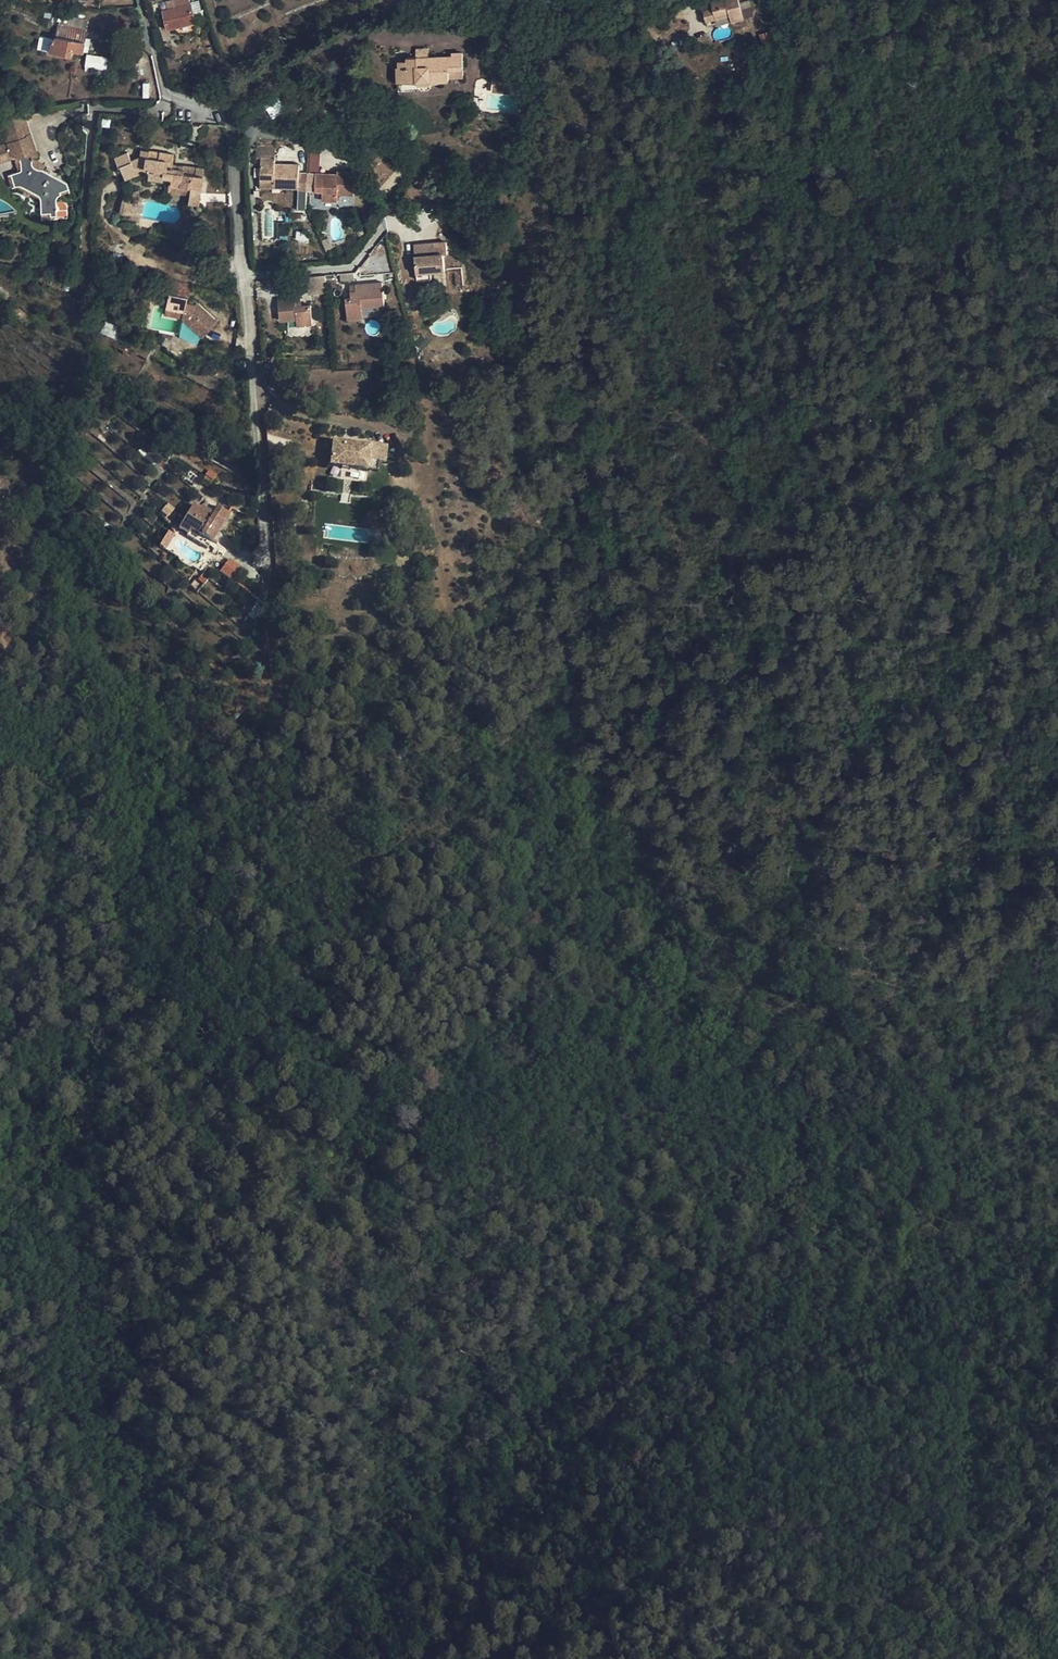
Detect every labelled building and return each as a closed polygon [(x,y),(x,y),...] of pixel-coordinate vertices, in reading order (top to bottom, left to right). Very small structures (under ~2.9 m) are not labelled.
[(168,28),(195,22),(191,4),(190,0),(174,0),(176,8),(164,11),(168,28)] [(739,0),(713,0),(711,1),(713,7),(704,10),(706,21),(726,15),(730,15),(731,19),(732,21),(744,18),(739,0)] [(58,24),(87,30),(89,19),(60,14),(58,24)] [(56,38),(52,38),(50,47),(50,51),(71,54),(72,49),(83,51),(87,30),(58,24),(56,38)] [(40,43),(50,47),(52,38),(42,35),(40,43)] [(449,81),(449,79),(449,71),(463,70),(464,70),(463,53),(452,54),(452,57),(419,59),(419,56),(408,57),(409,60),(400,61),(400,67),(398,67),(399,90),(428,89),(429,89),(430,89),(430,88),(430,87),(430,85),(444,84),(444,81),(449,81)] [(85,69),(106,69),(106,56),(85,56),(85,69)] [(463,79),(463,70),(449,71),(449,79),(463,79)] [(497,88),(509,89),(510,78),(498,77),(497,88)] [(520,79),(510,78),(509,89),(518,90),(520,79)] [(28,124),(24,114),(0,122),(0,124),(2,130),(11,127),(12,130),(28,124)] [(2,130),(6,142),(12,160),(14,159),(17,158),(20,159),(20,161),(21,162),(21,169),(21,170),(20,171),(19,171),(11,174),(15,186),(17,186),(20,185),(21,185),(22,185),(38,194),(39,195),(40,196),(40,197),(40,198),(41,200),(41,212),(42,219),(49,219),(52,219),(56,219),(57,219),(57,213),(57,209),(59,209),(59,208),(59,207),(58,203),(56,202),(56,199),(57,197),(58,196),(59,195),(61,195),(60,192),(69,189),(67,183),(42,170),(41,170),(37,169),(35,168),(34,167),(33,165),(32,163),(32,162),(32,160),(33,159),(33,158),(35,157),(38,156),(31,133),(28,124),(12,130),(11,127),(2,130)] [(6,142),(0,144),(0,163),(12,160),(6,142)] [(262,157),(276,158),(276,145),(257,145),(257,157),(262,157)] [(148,174),(170,177),(172,164),(174,154),(141,150),(140,157),(131,161),(128,153),(115,158),(118,167),(120,166),(125,179),(143,172),(148,174)] [(319,172),(319,153),(308,153),(308,172),(319,172)] [(273,182),(273,186),(298,187),(298,190),(323,191),(323,201),(338,201),(338,193),(355,194),(355,181),(350,180),(351,172),(339,171),(339,174),(332,173),(324,173),(299,173),(300,165),(276,164),(276,158),(262,157),(261,182),(273,182)] [(41,170),(42,170),(45,165),(33,158),(33,159),(32,160),(32,162),(32,163),(33,165),(34,167),(35,168),(37,169),(41,170)] [(183,165),(172,164),(170,177),(169,183),(168,192),(170,184),(191,186),(190,195),(189,203),(198,205),(204,169),(196,167),(196,170),(183,168),(183,165)] [(324,165),(324,173),(332,173),(332,165),(324,165)] [(147,180),(169,183),(170,177),(148,174),(147,180)] [(168,192),(190,195),(191,186),(170,184),(168,192)] [(17,186),(40,198),(40,197),(40,196),(39,195),(38,194),(22,185),(21,185),(20,185),(17,186)] [(123,196),(119,212),(134,215),(136,203),(130,202),(130,198),(123,196)] [(134,215),(119,212),(117,224),(132,226),(134,215)] [(74,233),(70,241),(79,245),(83,238),(74,233)] [(444,254),(448,254),(447,242),(414,245),(416,256),(417,272),(418,279),(432,278),(431,271),(446,269),(444,254)] [(355,281),(354,273),(340,274),(341,282),(355,281)] [(326,275),(307,277),(309,294),(327,292),(326,275)] [(187,300),(191,284),(172,279),(166,306),(184,310),(182,318),(203,336),(217,320),(197,302),(195,304),(187,302),(187,300)] [(356,291),(351,292),(351,298),(346,298),(348,318),(363,317),(362,307),(385,305),(383,282),(356,284),(356,291)] [(312,305),(302,305),(297,306),(296,298),(279,300),(280,321),(297,319),(298,325),(313,324),(312,305)] [(164,314),(182,318),(184,310),(166,306),(164,314)] [(112,337),(116,326),(105,322),(101,333),(112,337)] [(270,365),(270,371),(270,372),(281,372),(281,359),(269,360),(270,365)] [(371,430),(332,431),(333,456),(372,454),(372,444),(382,444),(388,443),(387,426),(371,426),(371,430)] [(382,444),(372,444),(372,454),(383,454),(382,444)] [(205,475),(213,480),(217,475),(209,470),(205,475)] [(182,477),(194,485),(199,479),(187,471),(182,477)] [(209,486),(213,480),(205,475),(201,481),(209,486)] [(174,509),(167,503),(161,511),(168,516),(174,509)] [(192,530),(212,542),(229,513),(219,506),(214,514),(202,507),(201,509),(193,504),(178,529),(188,535),(192,530)] [(208,549),(212,542),(192,530),(188,535),(188,536),(208,549)] [(221,572),(237,582),(246,569),(229,559),(221,572)]
